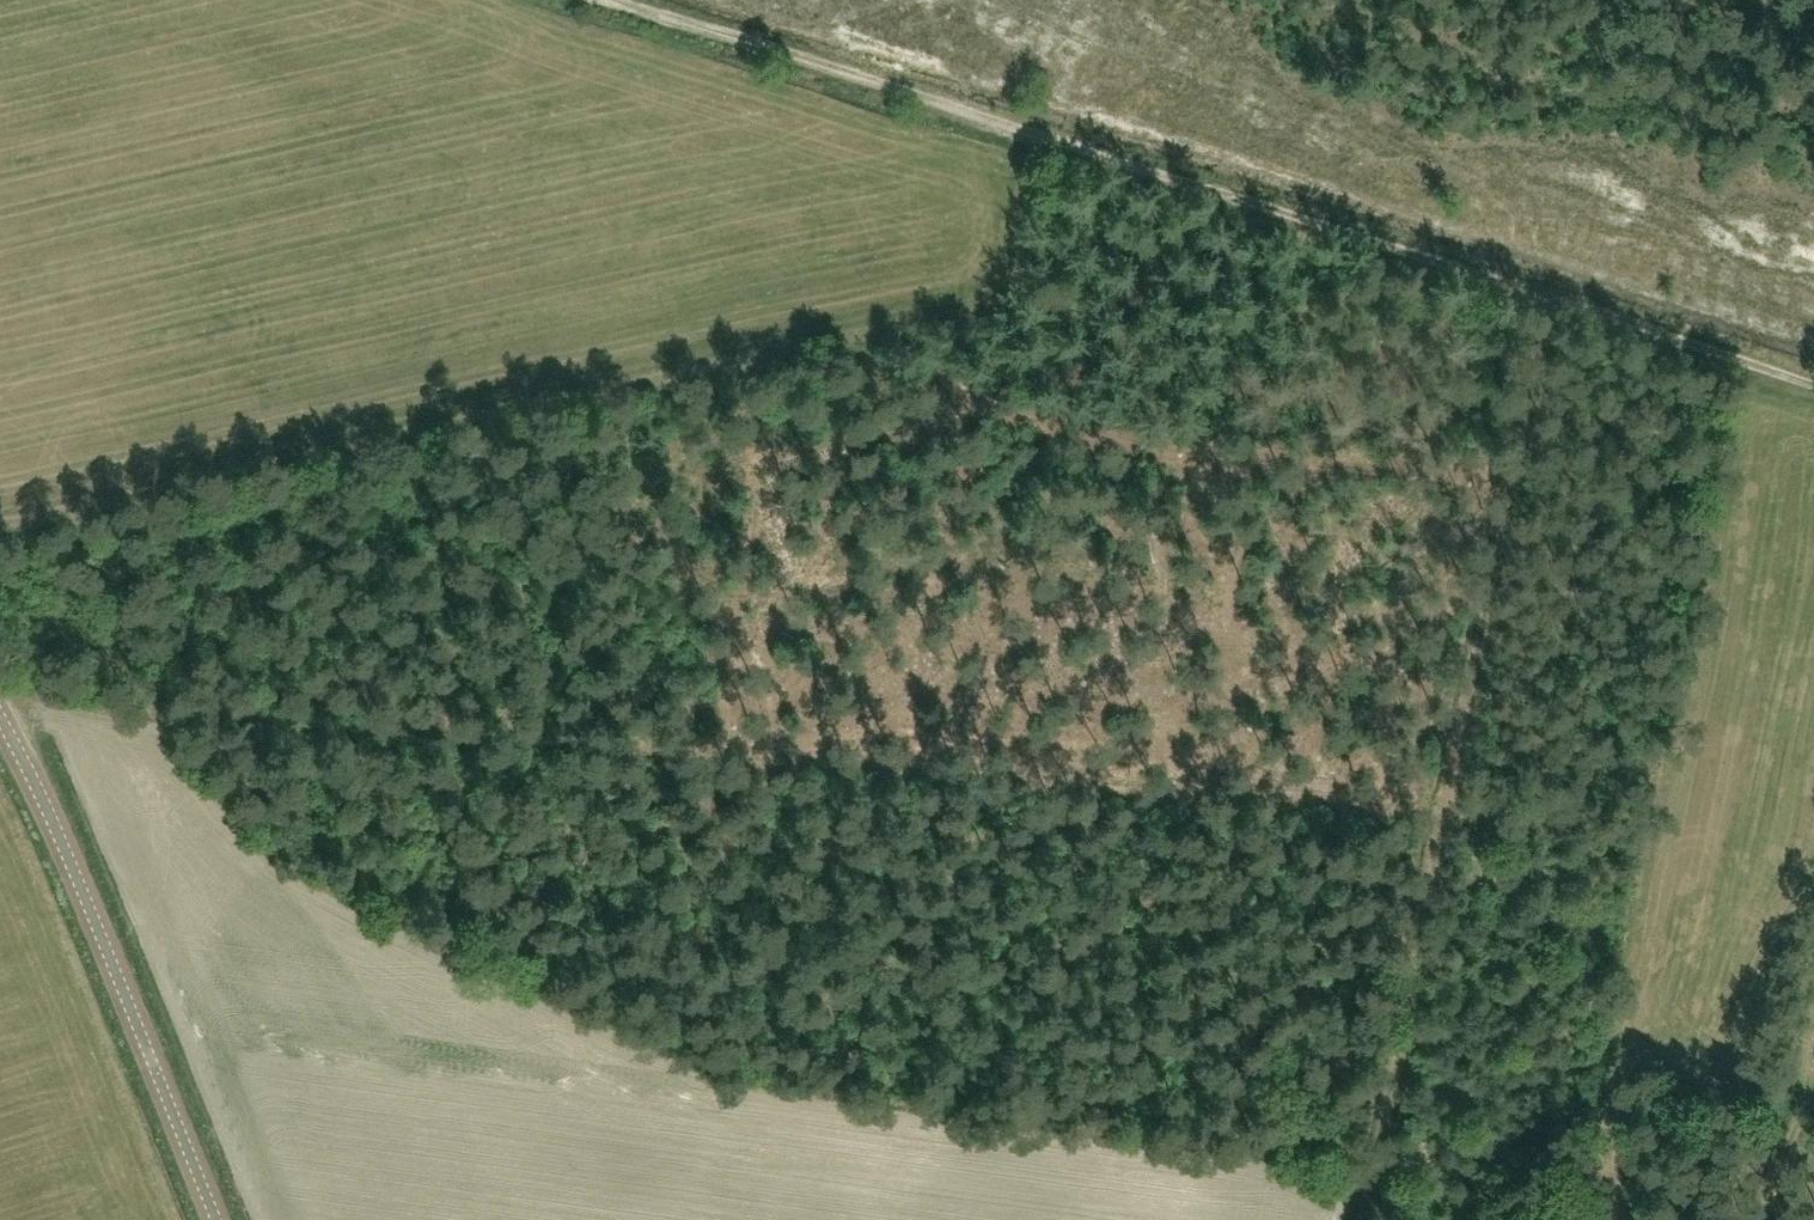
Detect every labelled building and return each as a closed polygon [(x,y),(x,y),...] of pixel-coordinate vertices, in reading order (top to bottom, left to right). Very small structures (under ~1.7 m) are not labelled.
[(975,136),(992,141),(996,128),(979,123),(975,136)]
